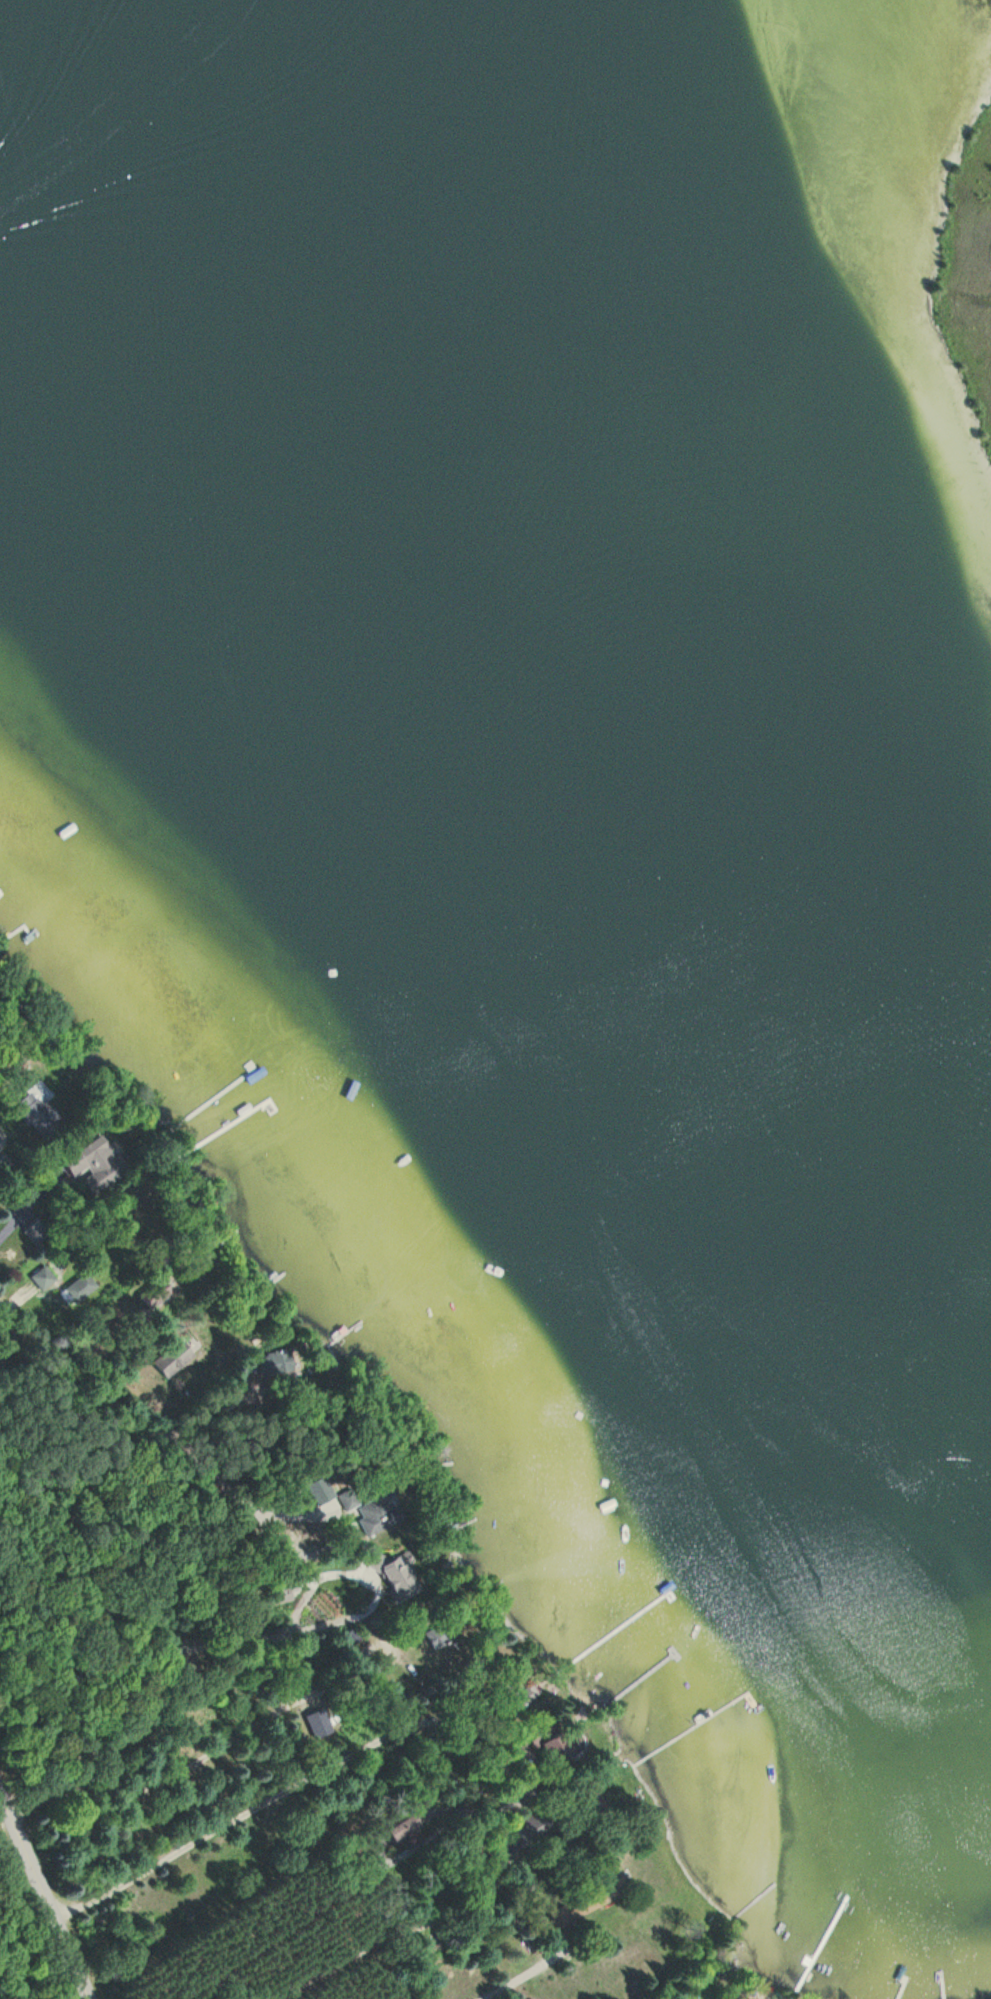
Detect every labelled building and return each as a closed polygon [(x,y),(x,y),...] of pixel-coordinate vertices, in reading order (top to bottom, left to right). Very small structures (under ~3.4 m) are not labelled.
[(30,1090),(13,1110),(47,1139),(64,1119),(30,1090)] [(131,1171),(120,1154),(116,1156),(102,1134),(62,1159),(75,1180),(78,1178),(90,1196),(131,1171)] [(23,1233),(35,1247),(50,1234),(38,1220),(23,1233)] [(31,1278),(43,1292),(57,1280),(45,1266),(31,1278)] [(99,1287),(87,1272),(64,1290),(76,1305),(99,1287)] [(139,1296),(150,1311),(175,1293),(163,1277),(139,1296)] [(195,1357),(183,1339),(150,1362),(161,1379),(195,1357)] [(263,1378),(297,1371),(292,1349),(258,1357),(263,1378)] [(357,1508),(368,1535),(407,1520),(401,1504),(399,1505),(390,1482),(364,1492),(369,1503),(357,1508)] [(402,1599),(421,1588),(402,1556),(383,1568),(402,1599)] [(422,1633),(432,1651),(456,1638),(447,1621),(422,1633)] [(303,1717),(314,1741),(333,1733),(323,1709),(303,1717)] [(587,1756),(579,1732),(543,1744),(551,1768),(587,1756)] [(520,1822),(534,1842),(556,1828),(542,1807),(520,1822)] [(424,1831),(414,1810),(386,1823),(396,1844),(424,1831)]
